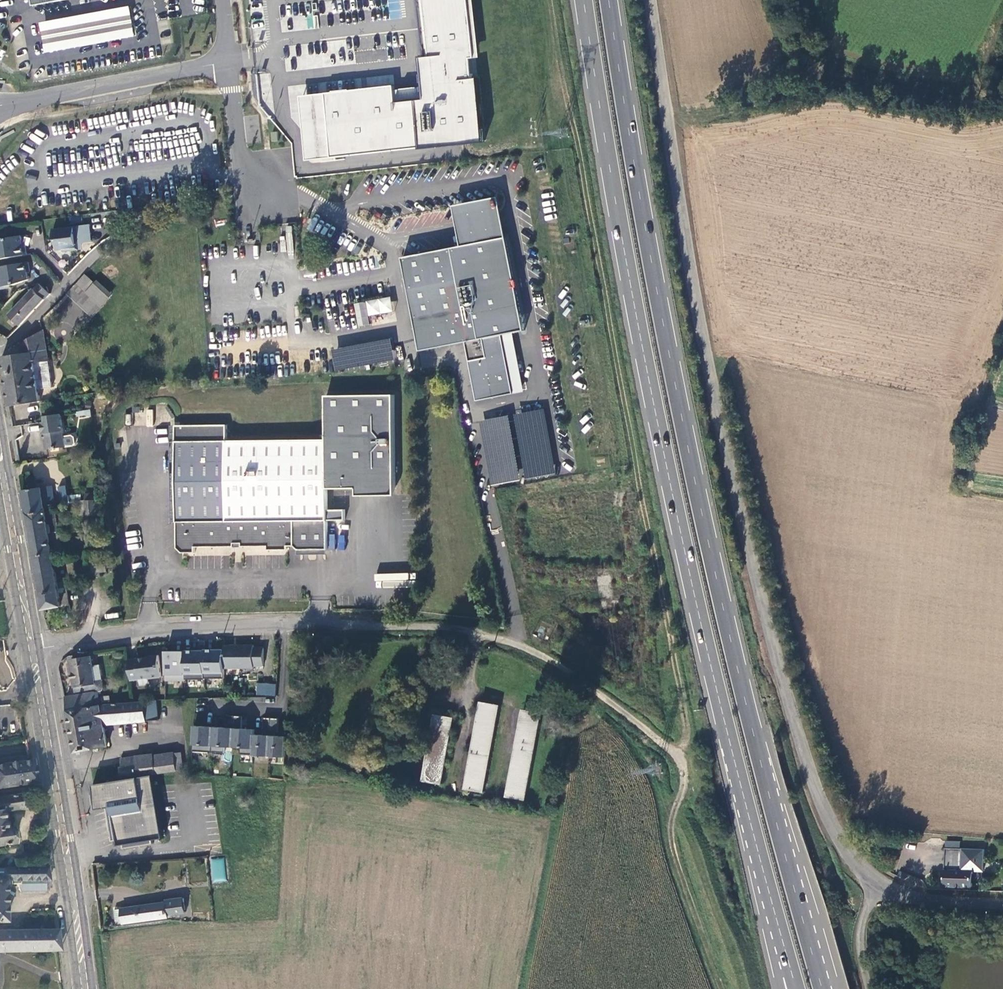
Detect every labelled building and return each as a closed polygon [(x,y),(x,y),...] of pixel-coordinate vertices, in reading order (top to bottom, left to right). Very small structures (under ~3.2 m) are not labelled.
[(428,57),(422,58),(419,58),(422,83),(422,88),(423,100),(395,103),(394,91),(393,86),(325,93),(332,158),(421,147),(421,149),(485,142),(478,77),(472,78),(470,58),(474,58),(468,0),(422,0),(428,57)] [(474,58),(479,57),(473,0),(468,0),(474,58)] [(45,54),(134,37),(129,7),(40,24),(45,54)] [(382,84),(392,85),(393,77),(384,75),(382,84)] [(395,103),(423,100),(422,88),(394,91),(395,103)] [(509,194),(453,205),(461,246),(517,234),(509,194)] [(88,225),(50,230),(52,241),(53,241),(55,251),(61,251),(61,253),(77,251),(76,244),(76,237),(89,235),(88,225)] [(517,234),(461,246),(402,258),(420,351),(465,342),(477,400),(513,393),(502,334),(513,332),(536,328),(517,234)] [(89,235),(76,237),(76,244),(90,243),(89,235)] [(25,256),(23,247),(20,247),(18,237),(0,240),(0,260),(25,256)] [(0,267),(0,290),(8,289),(8,286),(13,286),(26,281),(24,273),(27,272),(26,263),(0,267)] [(82,277),(64,295),(85,316),(94,308),(84,296),(92,287),(82,277)] [(94,308),(85,316),(88,320),(109,300),(95,285),(92,287),(84,296),(94,308)] [(26,298),(37,308),(48,295),(39,286),(26,298)] [(353,304),(358,326),(369,324),(367,317),(393,311),(389,296),(353,304)] [(9,315),(19,326),(37,308),(26,298),(9,315)] [(66,312),(64,323),(75,325),(77,314),(66,312)] [(513,332),(502,334),(513,393),(525,391),(513,332)] [(1,358),(9,407),(40,403),(38,391),(51,389),(42,333),(30,340),(19,346),(20,356),(1,358)] [(334,370),(393,361),(390,339),(330,349),(334,370)] [(181,426),(173,426),(174,455),(176,548),(181,553),(194,553),(194,547),(202,547),(233,546),(233,543),(241,543),(241,546),(267,546),(267,549),(287,549),(287,545),(294,545),(298,549),(327,548),(327,519),(344,518),(344,508),(326,508),(326,487),(344,487),(395,487),(394,393),(326,394),(326,438),(224,441),(224,425),(181,426)] [(90,409),(76,411),(77,418),(91,416),(90,409)] [(61,416),(45,419),(45,424),(42,425),(43,436),(45,436),(46,442),(44,442),(46,452),(65,450),(61,416)] [(56,583),(52,556),(60,554),(50,488),(23,492),(42,611),(60,608),(59,598),(66,597),(64,581),(56,583)] [(93,515),(92,501),(96,501),(95,494),(84,495),(86,515),(93,515)] [(68,504),(71,504),(71,499),(68,500),(68,498),(60,498),(61,509),(68,507),(68,504)] [(102,514),(101,500),(96,501),(92,501),(93,515),(102,514)] [(254,648),(254,646),(224,646),(225,667),(254,667),(254,665),(264,665),(264,648),(254,648)] [(98,699),(97,693),(102,692),(105,689),(103,681),(95,682),(93,667),(91,657),(72,661),(73,667),(71,667),(75,697),(66,699),(68,710),(100,706),(99,706),(98,699)] [(139,658),(129,659),(131,681),(140,681),(141,686),(149,685),(149,680),(162,678),(160,657),(152,657),(149,658),(139,659),(139,658)] [(93,667),(95,682),(103,681),(100,666),(93,667)] [(258,686),(257,697),(266,698),(267,687),(258,686)] [(267,687),(266,698),(276,699),(277,686),(267,686),(267,687)] [(99,706),(110,704),(109,697),(98,699),(99,706)] [(155,706),(155,701),(100,706),(68,710),(73,736),(103,733),(102,726),(157,722),(155,706)] [(483,794),(499,708),(482,704),(467,790),(483,794)] [(525,802),(541,716),(523,712),(508,799),(525,802)] [(225,729),(212,728),(211,754),(223,755),(224,748),(232,749),(234,717),(226,717),(225,729)] [(242,717),(234,717),(232,749),(240,749),(240,756),(252,756),(253,736),(254,731),(241,730),(242,717)] [(441,786),(453,720),(436,718),(424,782),(441,786)] [(270,719),(263,719),(262,733),(265,733),(265,736),(253,736),(252,756),(268,757),(270,719)] [(277,734),(278,720),(270,719),(268,757),(285,758),(286,737),(274,737),(274,733),(277,734)] [(212,728),(193,727),(192,753),(211,754),(212,728)] [(106,748),(103,733),(73,736),(75,754),(106,748)] [(156,774),(177,772),(174,753),(154,755),(156,774)] [(174,753),(177,772),(184,771),(182,753),(174,753)] [(154,755),(134,759),(136,777),(156,774),(154,755)] [(29,759),(0,764),(0,789),(36,783),(32,759),(29,759)] [(121,767),(118,767),(120,779),(136,777),(134,759),(119,761),(121,767)] [(155,785),(154,778),(94,788),(95,796),(91,796),(94,812),(108,810),(112,810),(113,814),(110,815),(115,843),(120,843),(124,846),(125,853),(155,846),(154,842),(166,839),(155,785)] [(0,813),(6,812),(25,809),(23,795),(0,798),(0,811),(0,813)] [(12,843),(9,828),(3,830),(0,813),(0,811),(0,845),(12,843)] [(6,812),(0,813),(3,830),(9,828),(6,812)] [(224,858),(210,858),(211,883),(225,882),(224,858)] [(973,859),(946,859),(944,887),(973,888),(973,859)] [(48,868),(0,869),(0,923),(5,923),(5,888),(7,888),(9,887),(10,886),(10,884),(10,882),(17,882),(21,893),(46,892),(46,881),(50,881),(48,868)] [(164,904),(121,910),(123,925),(168,919),(168,917),(185,915),(183,900),(165,902),(165,904),(164,904)] [(123,925),(121,910),(112,911),(114,926),(123,925)] [(57,931),(0,932),(0,951),(59,950),(57,931)]
